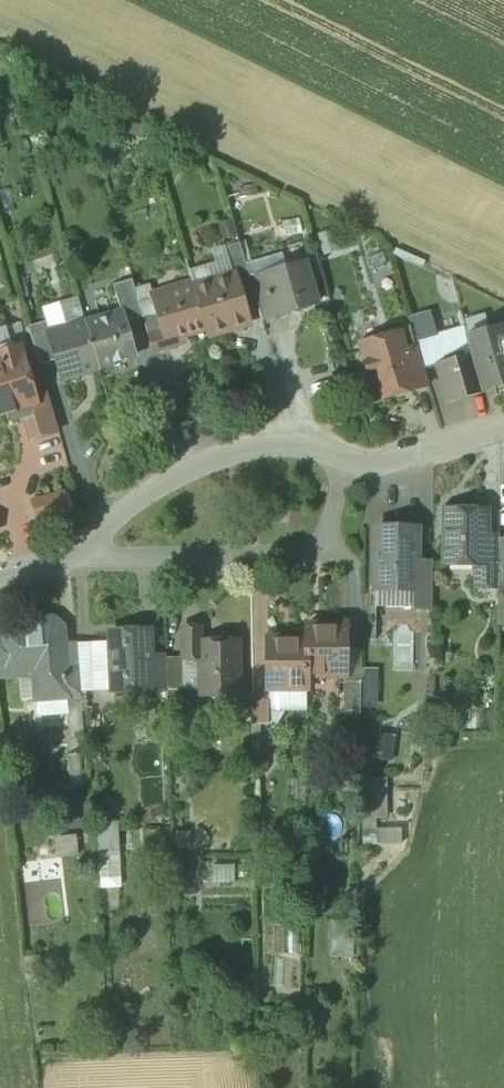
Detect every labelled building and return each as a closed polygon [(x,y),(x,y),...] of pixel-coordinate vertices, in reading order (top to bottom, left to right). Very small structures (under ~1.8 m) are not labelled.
[(346,242),(331,245),(336,264),(350,261),(346,242)] [(249,277),(239,243),(224,247),(233,277),(235,276),(239,289),(252,286),(249,277)] [(304,261),(266,272),(278,315),(317,304),(304,261)] [(266,272),(249,277),(252,286),(262,320),(278,315),(266,272)] [(233,277),(194,289),(206,329),(208,336),(249,323),(239,289),(235,276),(233,277)] [(132,281),(114,286),(122,313),(124,313),(127,323),(143,318),(142,314),(132,281)] [(194,289),(152,301),(154,310),(164,342),(166,341),(206,329),(194,289)] [(154,310),(142,314),(143,318),(154,352),(168,348),(166,341),(164,342),(154,310)] [(122,313),(86,324),(99,366),(115,361),(116,363),(128,360),(127,357),(136,355),(127,323),(124,313),(122,313)] [(53,334),(49,321),(28,327),(40,365),(59,360),(51,334),(53,334)] [(53,334),(51,334),(59,360),(64,379),(99,369),(99,366),(86,324),(53,334)] [(467,335),(465,328),(472,355),(484,393),(503,386),(503,336),(501,325),(467,335)] [(465,328),(429,339),(436,365),(472,355),(465,328)] [(412,329),(399,333),(405,351),(418,347),(417,343),(412,329)] [(399,333),(381,338),(383,344),(365,350),(367,357),(363,358),(359,365),(362,374),(368,377),(371,377),(377,398),(409,388),(412,390),(429,385),(424,369),(418,347),(405,351),(399,333)] [(429,339),(417,343),(418,347),(424,369),(437,366),(436,365),(429,339)] [(20,409),(37,404),(35,397),(21,348),(11,343),(1,345),(0,347),(0,414),(20,409)] [(472,355),(436,365),(437,366),(448,403),(484,393),(472,355)] [(48,393),(35,397),(37,404),(20,409),(26,411),(34,439),(59,431),(48,393)] [(63,493),(33,502),(38,517),(67,508),(63,493)] [(487,513),(447,512),(446,566),(477,566),(486,566),(487,538),(487,513)] [(417,528),(377,527),(376,588),(414,589),(416,589),(416,563),(417,528)] [(499,538),(487,538),(486,566),(477,566),(477,586),(498,586),(499,539),(499,538)] [(432,563),(416,563),(416,589),(414,589),(414,608),(431,608),(432,563)] [(53,621),(43,621),(41,623),(29,624),(28,623),(11,625),(5,632),(5,637),(9,676),(26,674),(33,666),(41,666),(43,676),(37,682),(39,699),(69,696),(66,668),(62,629),(53,621)] [(347,624),(307,624),(307,636),(307,674),(347,674),(347,624)] [(140,630),(110,631),(113,694),(153,692),(151,654),(150,629),(148,629),(146,628),(143,628),(140,630)] [(201,628),(182,628),(182,656),(201,656),(202,655),(201,640),(201,628)] [(307,636),(268,636),(268,687),(307,687),(307,674),(307,636)] [(0,638),(0,676),(9,676),(5,637),(0,638)] [(239,640),(224,640),(224,644),(216,644),(216,640),(201,640),(202,655),(201,656),(201,693),(240,693),(239,640)] [(166,654),(151,654),(153,692),(167,691),(166,654)] [(79,667),(66,668),(69,696),(81,695),(79,667)] [(365,707),(382,706),(380,667),(364,668),(365,707)] [(361,680),(344,680),(344,709),(361,710),(361,680)] [(270,721),(270,692),(252,693),(253,721),(270,721)] [(400,735),(381,732),(377,759),(397,761),(400,735)] [(362,843),(402,843),(402,827),(375,827),(375,816),(388,816),(388,776),(355,777),(356,812),(362,812),(362,843)] [(102,887),(122,886),(120,819),(99,819),(102,887)] [(78,833),(55,834),(56,855),(79,854),(78,833)] [(353,921),(332,920),(332,952),(352,953),(353,921)]
